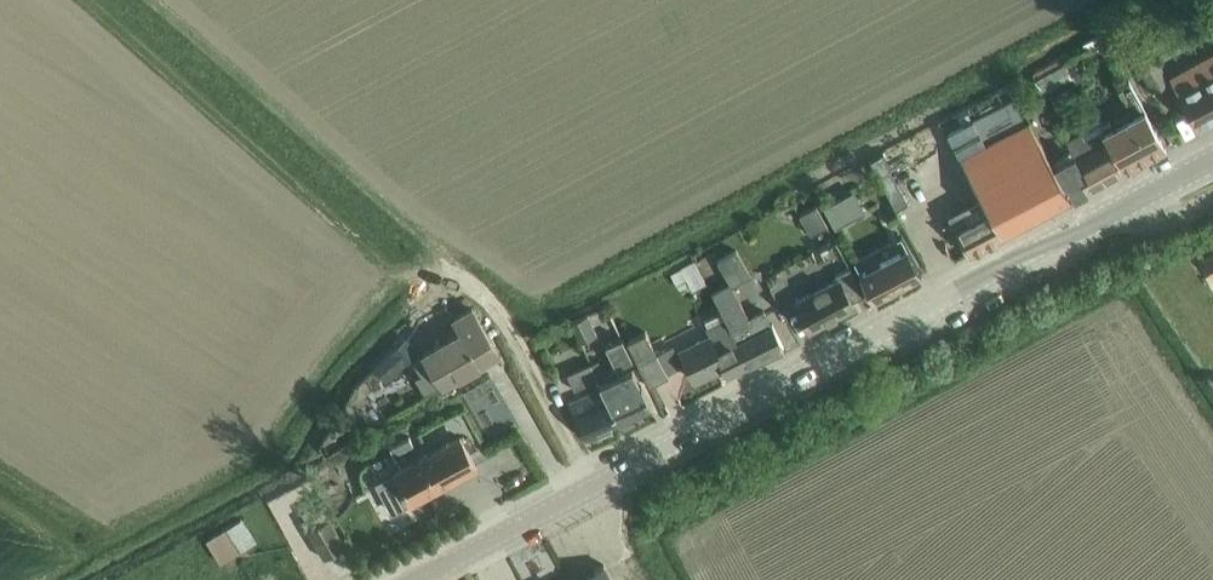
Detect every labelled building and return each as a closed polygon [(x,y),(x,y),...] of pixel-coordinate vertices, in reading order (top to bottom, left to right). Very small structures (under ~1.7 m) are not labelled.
[(1212,112),(1212,52),(1170,74),(1195,121),(1212,112)] [(1151,90),(1168,81),(1154,53),(1136,62),(1151,90)] [(1078,86),(1089,79),(1076,57),(1065,63),(1078,86)] [(1071,77),(1063,63),(1035,78),(1031,80),(1039,94),(1071,77)] [(1109,136),(1106,137),(1123,169),(1164,146),(1129,79),(1116,85),(1131,115),(1115,124),(1112,119),(1103,125),(1109,136)] [(1025,121),(1013,98),(948,133),(988,209),(955,227),(968,252),(1070,197),(1050,158),(1051,158),(1029,118),(1025,121)] [(1089,187),(1123,169),(1106,137),(1072,155),(1089,187)] [(1070,197),(1089,187),(1072,155),(1069,148),(1051,158),(1050,158),(1070,197)] [(869,159),(894,208),(906,201),(881,153),(869,159)] [(905,195),(913,212),(927,206),(919,189),(905,195)] [(844,193),(822,204),(833,225),(855,214),(844,193)] [(810,234),(826,224),(815,203),(798,212),(810,234)] [(788,247),(792,262),(831,251),(827,236),(788,247)] [(871,298),(920,272),(906,247),(858,273),(871,298)] [(748,316),(745,310),(732,284),(750,273),(735,248),(716,259),(729,281),(712,290),(722,311),(750,361),(783,345),(771,322),(770,323),(763,308),(748,316)] [(1212,274),(1212,251),(1203,256),(1212,274)] [(706,283),(694,259),(669,272),(675,283),(686,278),(692,290),(706,283)] [(808,328),(853,305),(850,299),(861,293),(846,266),(834,272),(837,277),(793,301),(797,307),(808,328)] [(456,327),(443,303),(418,316),(432,341),(456,327)] [(499,354),(471,306),(453,317),(460,329),(422,351),(442,386),(499,354)] [(727,373),(750,361),(722,311),(704,319),(707,326),(711,334),(680,349),(694,378),(722,364),(727,373)] [(586,313),(571,320),(579,338),(594,330),(586,313)] [(626,339),(649,385),(668,375),(645,330),(626,339)] [(614,366),(631,358),(622,338),(605,346),(614,366)] [(380,391),(401,379),(388,358),(367,370),(380,391)] [(598,382),(589,362),(566,372),(573,388),(591,380),(595,389),(569,400),(575,414),(585,436),(616,422),(598,382)] [(616,422),(651,407),(633,367),(598,382),(616,422)] [(473,394),(445,407),(452,420),(479,406),(473,394)] [(410,502),(476,466),(465,444),(459,434),(393,470),(410,502)] [(399,459),(417,450),(409,435),(391,444),(399,459)] [(262,496),(225,512),(238,540),(275,523),(262,496)] [(323,557),(344,545),(328,517),(307,528),(323,557)] [(568,579),(612,579),(602,562),(568,579)]
